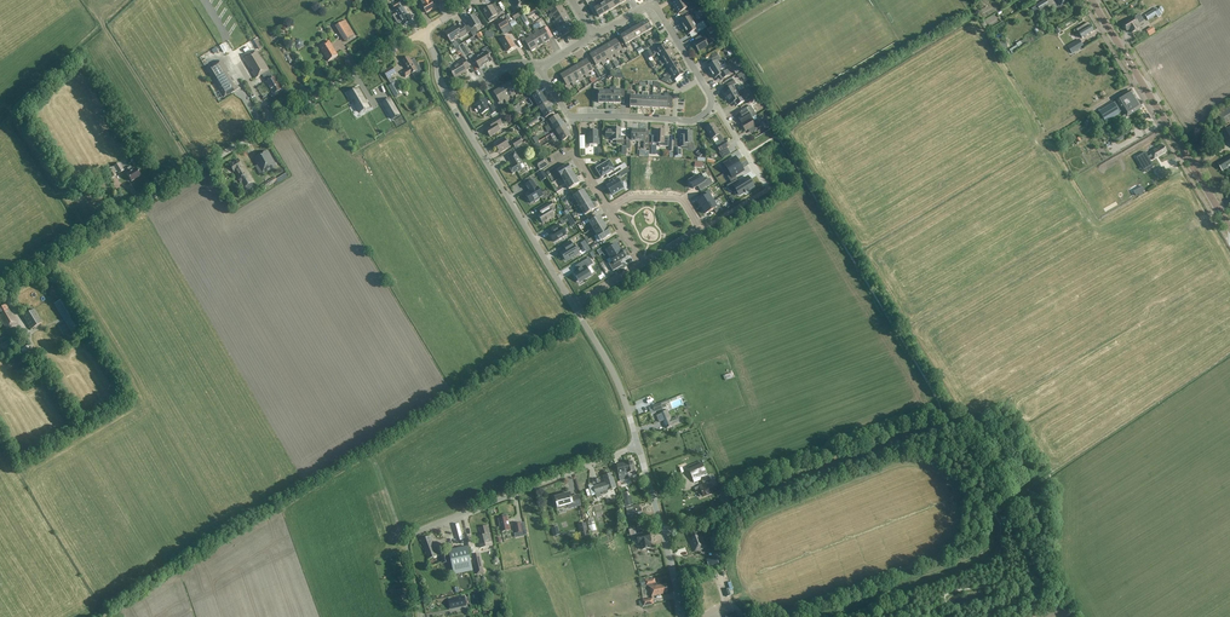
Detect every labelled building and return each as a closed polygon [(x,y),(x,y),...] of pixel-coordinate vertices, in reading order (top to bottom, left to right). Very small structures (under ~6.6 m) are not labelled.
[(395,11),(399,17),(396,19),(396,20),(398,24),(399,24),(402,23),(404,26),(405,25),(406,26),(408,25),(408,23),(410,22),(407,17),(408,16),(401,4),(401,5),(399,2),(401,0),(397,0),(399,2),(392,6),(394,9),(395,11)] [(422,6),(426,13),(435,8),(431,1),(430,1),(430,0),(419,0),(423,6),(422,6)] [(598,3),(604,14),(610,11),(605,3),(603,0),(600,0),(599,0),(600,1),(598,3)] [(605,3),(610,11),(615,8),(610,0),(607,0),(607,1),(605,3)] [(675,8),(687,1),(686,0),(683,0),(682,1),(681,0),(676,0),(672,3),(675,8)] [(1036,6),(1039,11),(1049,6),(1046,0),(1036,6)] [(688,4),(687,1),(675,8),(678,14),(687,9),(685,6),(688,4)] [(549,16),(550,17),(563,9),(559,2),(549,9),(548,7),(545,9),(547,12),(549,11),(551,14),(549,16)] [(599,17),(604,14),(598,3),(595,4),(597,7),(594,9),(599,17)] [(484,14),(488,20),(489,23),(494,20),(492,18),(497,15),(494,10),(496,8),(494,4),(492,6),(485,9),(487,12),(484,14)] [(535,8),(540,19),(546,16),(541,6),(535,8)] [(552,22),(554,24),(567,16),(563,9),(550,17),(551,19),(553,17),(555,20),(552,22)] [(1156,9),(1153,11),(1145,16),(1148,21),(1156,16),(1158,18),(1162,15),(1158,10),(1157,10),(1156,9)] [(520,16),(518,12),(511,15),(514,20),(520,16)] [(681,22),(684,29),(694,23),(692,20),(695,17),(692,12),(686,15),(687,18),(681,22)] [(505,17),(509,24),(514,21),(509,14),(505,17)] [(1137,25),(1139,24),(1137,21),(1141,18),(1139,15),(1123,25),(1127,32),(1129,30),(1132,33),(1139,29),(1137,25)] [(476,29),(475,29),(474,27),(478,25),(473,16),(467,19),(470,25),(467,26),(470,32),(473,37),(479,33),(476,29)] [(556,29),(558,30),(571,22),(567,16),(554,24),(555,25),(557,24),(559,27),(556,29)] [(509,25),(505,19),(497,23),(501,30),(509,25)] [(647,20),(642,24),(649,35),(651,34),(649,31),(652,29),(647,20)] [(345,21),(336,26),(345,41),(355,36),(345,21)] [(575,29),(571,22),(558,30),(558,32),(561,30),(564,35),(575,29)] [(697,34),(703,30),(705,29),(706,27),(704,23),(702,23),(699,24),(696,26),(694,23),(684,29),(688,35),(695,31),(697,34)] [(642,24),(636,27),(641,35),(644,34),(646,37),(649,35),(642,24)] [(1088,24),(1076,31),(1082,39),(1093,32),(1090,27),(1088,24)] [(470,32),(467,26),(466,25),(463,27),(462,26),(458,28),(457,26),(445,33),(451,42),(462,35),(463,36),(470,32)] [(636,27),(631,30),(638,42),(641,40),(639,37),(641,35),(636,27)] [(537,29),(536,30),(544,44),(551,39),(544,29),(539,32),(537,29)] [(531,33),(529,34),(538,47),(544,44),(536,30),(534,31),(536,34),(532,36),(531,33)] [(631,30),(626,33),(631,42),(633,40),(635,43),(638,42),(631,30)] [(626,33),(620,36),(627,48),(630,46),(628,43),(631,42),(626,33)] [(698,52),(708,46),(712,43),(706,33),(695,39),(697,43),(694,45),(698,52)] [(526,40),(524,37),(521,39),(523,42),(524,41),(531,52),(538,47),(529,34),(527,35),(529,38),(526,40)] [(300,43),(306,47),(310,42),(304,37),(300,43)] [(509,37),(501,42),(508,52),(515,47),(509,37)] [(258,38),(254,41),(260,50),(263,47),(260,42),(258,38)] [(616,39),(609,43),(618,57),(619,56),(618,53),(621,51),(623,54),(626,52),(624,49),(622,50),(616,39)] [(319,47),(328,62),(338,56),(329,41),(325,44),(325,43),(319,47)] [(1072,54),(1083,47),(1079,41),(1074,45),(1073,44),(1068,48),(1072,54)] [(1016,48),(1019,51),(1027,45),(1025,42),(1016,48)] [(609,43),(603,47),(611,61),(613,59),(611,57),(614,55),(616,58),(618,57),(609,43)] [(658,52),(660,56),(670,50),(667,44),(653,52),(654,55),(658,52)] [(459,53),(463,58),(465,56),(463,52),(459,46),(450,51),(452,54),(456,52),(457,54),(459,53)] [(482,50),(483,54),(480,56),(486,65),(492,61),(488,55),(491,53),(487,47),(484,49),(482,50)] [(603,47),(596,51),(604,64),(606,63),(605,61),(608,59),(609,61),(611,61),(603,47)] [(650,50),(643,54),(647,60),(653,56),(650,50)] [(659,62),(660,64),(674,56),(670,50),(660,56),(663,60),(659,62)] [(269,71),(257,51),(244,59),(250,69),(251,68),(253,72),(252,72),(256,79),(262,75),(265,80),(266,79),(268,82),(266,82),(274,95),(283,89),(275,77),(273,78),(269,71)] [(596,51),(590,55),(596,66),(601,63),(603,65),(604,64),(596,51)] [(480,56),(477,58),(474,54),(468,57),(473,65),(476,63),(480,69),(486,65),(480,56)] [(707,66),(711,73),(725,64),(723,61),(722,61),(718,55),(712,59),(714,62),(707,66)] [(665,64),(667,68),(677,62),(674,56),(660,64),(662,66),(665,64)] [(405,78),(413,73),(415,75),(418,73),(417,71),(415,67),(418,65),(414,60),(411,62),(409,57),(403,61),(408,70),(403,73),(405,78)] [(461,63),(455,66),(453,64),(452,64),(448,66),(450,69),(455,78),(466,71),(465,69),(469,67),(464,58),(460,61),(461,63)] [(587,59),(580,63),(588,77),(590,76),(588,73),(593,70),(587,59)] [(207,70),(224,99),(239,90),(236,86),(235,87),(232,82),(234,81),(231,77),(230,78),(227,74),(229,73),(222,61),(207,70)] [(667,68),(670,72),(663,76),(664,78),(668,76),(681,68),(677,62),(667,68)] [(580,63),(573,67),(582,81),(583,80),(581,77),(585,75),(586,78),(588,77),(580,63)] [(722,70),(720,67),(725,64),(711,73),(715,79),(722,75),(723,78),(730,74),(726,68),(722,70)] [(392,67),(384,73),(389,81),(393,79),(391,76),(396,73),(392,67)] [(573,67),(567,71),(575,85),(577,84),(575,81),(578,79),(580,82),(582,81),(573,67)] [(235,70),(242,85),(246,83),(239,68),(235,70)] [(681,68),(668,76),(669,78),(672,76),(676,83),(684,78),(683,75),(685,74),(681,68)] [(567,71),(560,75),(567,86),(565,87),(567,90),(570,88),(568,85),(572,83),(573,86),(575,85),(567,71)] [(513,80),(506,84),(515,98),(516,97),(514,94),(520,91),(513,80)] [(723,92),(727,98),(737,92),(733,86),(736,84),(734,81),(726,85),(728,89),(723,92)] [(393,84),(389,87),(395,97),(399,94),(393,84)] [(506,84),(500,88),(508,102),(510,101),(508,98),(511,96),(513,99),(515,98),(506,84)] [(755,87),(759,95),(765,92),(761,84),(755,87)] [(498,104),(500,107),(503,105),(501,102),(505,100),(506,103),(508,102),(500,88),(493,92),(500,103),(498,104)] [(750,90),(754,97),(758,95),(753,88),(750,90)] [(352,93),(349,95),(359,112),(362,111),(366,108),(368,107),(366,103),(366,104),(365,101),(358,90),(356,91),(352,94),(352,93)] [(598,103),(606,103),(606,92),(599,92),(599,90),(595,90),(595,97),(598,97),(598,103)] [(614,90),(613,92),(613,103),(621,103),(621,97),(624,97),(624,90),(614,90)] [(631,98),(630,107),(638,107),(638,97),(634,96),(634,92),(631,92),(631,91),(627,90),(627,98),(631,98)] [(737,92),(727,98),(731,105),(736,102),(738,105),(745,100),(743,97),(744,96),(740,90),(737,92)] [(531,102),(533,105),(544,98),(541,92),(529,99),(531,102)] [(667,92),(667,94),(664,94),(664,98),(660,98),(659,108),(667,109),(667,102),(673,102),(673,93),(667,92)] [(638,107),(645,108),(646,93),(643,93),(642,97),(638,97),(638,107)] [(653,93),(653,97),(652,108),(659,108),(660,98),(660,94),(653,93)] [(1139,107),(1130,93),(1099,112),(1105,123),(1120,114),(1119,113),(1124,110),(1127,115),(1139,107)] [(537,105),(539,108),(547,103),(544,98),(533,105),(534,107),(537,105)] [(390,99),(383,104),(392,120),(400,115),(390,99)] [(489,108),(484,99),(476,104),(482,114),(488,111),(491,116),(497,112),(493,105),(489,108)] [(537,113),(539,115),(551,108),(547,103),(539,108),(541,111),(537,113)] [(1216,112),(1224,124),(1229,120),(1229,104),(1216,112)] [(746,113),(738,117),(742,124),(753,118),(756,116),(755,113),(750,106),(744,110),(746,113)] [(529,126),(538,120),(541,118),(544,116),(545,119),(554,114),(551,108),(539,115),(536,117),(537,118),(528,124),(529,126)] [(1091,116),(1097,125),(1101,122),(1096,114),(1091,116)] [(551,123),(548,125),(545,128),(547,130),(550,128),(561,121),(558,115),(549,121),(551,123)] [(491,127),(486,130),(490,137),(500,131),(498,127),(502,124),(499,118),(489,124),(491,127)] [(742,124),(741,125),(745,132),(753,127),(755,130),(761,126),(757,119),(754,121),(753,118),(742,124)] [(761,123),(764,128),(770,125),(767,120),(761,123)] [(554,129),(556,131),(564,126),(561,121),(550,128),(551,130),(554,129)] [(726,141),(724,142),(719,135),(720,134),(713,124),(706,129),(712,139),(716,137),(721,144),(717,147),(720,152),(729,146),(726,141)] [(555,136),(556,138),(568,131),(564,126),(556,131),(558,134),(555,136)] [(621,129),(613,128),(613,131),(606,131),(606,139),(612,139),(612,140),(617,141),(616,144),(624,144),(624,137),(620,136),(621,129)] [(639,129),(638,141),(644,142),(644,149),(645,149),(648,149),(649,140),(649,138),(645,138),(646,130),(639,129)] [(657,130),(656,143),(659,144),(659,146),(668,147),(669,137),(664,136),(665,131),(657,130)] [(1123,134),(1116,138),(1119,142),(1125,138),(1132,134),(1129,130),(1123,134)] [(561,139),(563,142),(571,137),(568,131),(556,138),(551,141),(553,144),(558,141),(561,139)] [(588,135),(584,135),(585,147),(589,147),(589,145),(600,145),(600,139),(598,139),(597,131),(588,131),(588,135)] [(679,140),(679,147),(688,147),(688,144),(692,143),(692,131),(683,132),(683,140),(679,140)] [(500,153),(510,147),(504,138),(494,144),(500,153)] [(520,138),(512,143),(515,148),(523,143),(520,138)] [(1145,152),(1136,158),(1137,158),(1142,167),(1145,165),(1148,170),(1153,167),(1149,159),(1151,158),(1152,160),(1166,152),(1163,146),(1162,145),(1161,145),(1157,148),(1148,153),(1150,156),(1148,157),(1145,152)] [(268,152),(254,159),(258,166),(256,167),(260,175),(262,174),(276,167),(268,152)] [(508,156),(513,165),(508,167),(513,174),(517,171),(518,172),(522,170),(520,165),(522,164),(514,152),(508,156)] [(726,167),(728,171),(740,164),(740,163),(739,164),(735,157),(721,166),(723,169),(726,167)] [(1218,164),(1223,172),(1229,167),(1229,157),(1218,164)] [(542,165),(538,167),(540,170),(548,165),(546,162),(545,163),(543,159),(539,161),(542,165)] [(231,165),(234,171),(235,171),(241,182),(244,187),(253,182),(243,166),(242,166),(238,161),(231,165)] [(609,161),(596,169),(601,178),(613,171),(615,175),(622,171),(627,168),(625,165),(620,168),(620,167),(615,170),(609,161)] [(107,170),(112,178),(116,176),(115,174),(117,172),(118,174),(124,171),(119,163),(107,170)] [(740,164),(728,171),(731,175),(727,177),(731,182),(737,179),(735,176),(744,171),(740,165),(740,164)] [(558,171),(561,177),(572,171),(568,165),(558,171)] [(130,167),(127,169),(129,173),(126,174),(131,182),(140,176),(136,169),(133,171),(130,167)] [(1159,171),(1163,178),(1168,175),(1164,167),(1159,171)] [(561,177),(565,183),(575,177),(572,171),(561,177)] [(700,175),(689,182),(693,189),(697,186),(701,192),(713,184),(710,178),(704,182),(700,175)] [(266,188),(274,182),(277,181),(275,177),(272,179),(264,185),(266,188)] [(575,177),(565,183),(569,190),(579,183),(575,177)] [(607,187),(612,195),(623,188),(618,180),(616,177),(608,181),(609,182),(609,181),(610,183),(611,184),(607,187)] [(748,190),(753,187),(748,178),(739,183),(737,180),(727,186),(730,192),(736,189),(739,195),(744,192),(745,193),(746,193),(745,192),(748,190),(748,191),(749,191),(748,190)] [(529,190),(530,192),(525,195),(527,197),(526,198),(528,201),(529,201),(531,203),(534,201),(535,202),(540,200),(539,198),(543,196),(538,187),(537,188),(532,181),(525,185),(529,190)] [(1133,192),(1136,196),(1145,191),(1142,186),(1133,192)] [(698,202),(702,208),(713,201),(709,195),(712,194),(710,190),(704,193),(706,197),(698,202)] [(573,197),(577,203),(588,197),(584,191),(573,197)] [(577,203),(581,209),(591,203),(588,197),(577,203)] [(717,207),(713,201),(702,208),(706,214),(713,210),(716,213),(721,210),(719,206),(717,207)] [(539,210),(541,214),(538,216),(543,223),(554,217),(552,213),(556,210),(551,203),(539,210)] [(591,203),(581,209),(585,215),(595,209),(591,203)] [(589,223),(593,229),(603,223),(599,216),(590,222),(588,219),(582,222),(584,226),(589,223)] [(593,229),(596,235),(607,229),(603,223),(593,229)] [(553,233),(549,235),(554,242),(566,235),(561,228),(560,228),(558,225),(550,229),(553,233)] [(596,235),(594,237),(598,243),(600,241),(611,235),(607,229),(596,235)] [(566,250),(561,253),(565,261),(578,253),(574,245),(573,246),(570,242),(563,246),(566,250)] [(608,254),(610,258),(621,251),(617,245),(607,251),(604,247),(597,251),(599,255),(602,254),(604,256),(608,254)] [(621,251),(610,258),(612,262),(609,264),(613,271),(622,266),(620,262),(627,257),(625,254),(624,254),(622,251),(621,251)] [(578,271),(573,274),(578,281),(582,278),(583,280),(591,275),(587,268),(593,264),(589,258),(580,263),(583,268),(578,271)] [(54,304),(73,336),(84,330),(65,298),(54,304)] [(7,311),(8,310),(5,305),(0,308),(0,317),(7,330),(17,324),(11,313),(9,314),(7,311)] [(22,317),(30,330),(42,322),(34,309),(22,317)] [(15,328),(7,332),(12,339),(19,335),(15,328)] [(5,333),(0,336),(0,353),(12,345),(5,333)] [(30,344),(26,335),(22,337),(27,346),(30,344)] [(30,345),(20,350),(22,354),(32,349),(30,345)] [(723,376),(725,381),(733,378),(731,373),(723,376)] [(663,409),(661,405),(670,402),(669,400),(652,406),(655,412),(663,409)] [(659,415),(657,416),(659,422),(662,421),(663,424),(664,428),(666,427),(667,429),(673,426),(673,425),(679,423),(677,417),(671,419),(668,412),(667,410),(659,413),(659,415)] [(633,462),(617,465),(620,482),(629,480),(627,473),(635,472),(633,462)] [(702,464),(689,469),(694,482),(702,479),(704,485),(695,488),(696,493),(698,492),(700,497),(703,496),(703,497),(713,493),(718,491),(714,481),(709,483),(702,464)] [(608,492),(607,491),(616,488),(612,474),(603,476),(605,483),(593,487),(595,494),(602,492),(603,494),(604,494),(604,495),(607,494),(607,493),(608,492)] [(569,509),(580,505),(578,496),(571,498),(570,494),(565,495),(564,494),(552,497),(554,504),(557,503),(558,508),(568,505),(569,509)] [(623,499),(625,507),(633,505),(631,497),(623,499)] [(628,519),(643,516),(641,508),(626,511),(628,519)] [(499,519),(501,527),(502,532),(510,530),(507,517),(499,519)] [(514,524),(516,534),(523,532),(521,523),(514,524)] [(578,525),(581,538),(588,536),(585,523),(578,525)] [(481,536),(477,537),(480,548),(493,545),(488,526),(479,528),(481,536)] [(551,528),(554,537),(560,535),(557,526),(552,528),(551,528)] [(641,544),(642,550),(650,548),(649,542),(651,542),(649,532),(636,535),(635,529),(629,530),(631,538),(634,537),(634,538),(637,537),(638,545),(641,544)] [(699,533),(697,530),(688,533),(691,539),(696,551),(706,547),(700,533),(699,533)] [(430,537),(421,540),(428,560),(434,558),(438,556),(430,537)] [(468,548),(449,552),(454,575),(473,571),(468,548)] [(447,553),(439,555),(441,564),(449,563),(447,553)] [(482,568),(480,554),(472,556),(475,570),(482,568)] [(706,560),(708,566),(718,563),(716,557),(706,560)] [(656,583),(655,579),(645,581),(646,586),(650,585),(650,587),(652,596),(663,594),(662,593),(668,591),(666,584),(656,586),(655,584),(656,583)] [(450,610),(467,606),(464,596),(448,600),(450,610)]
